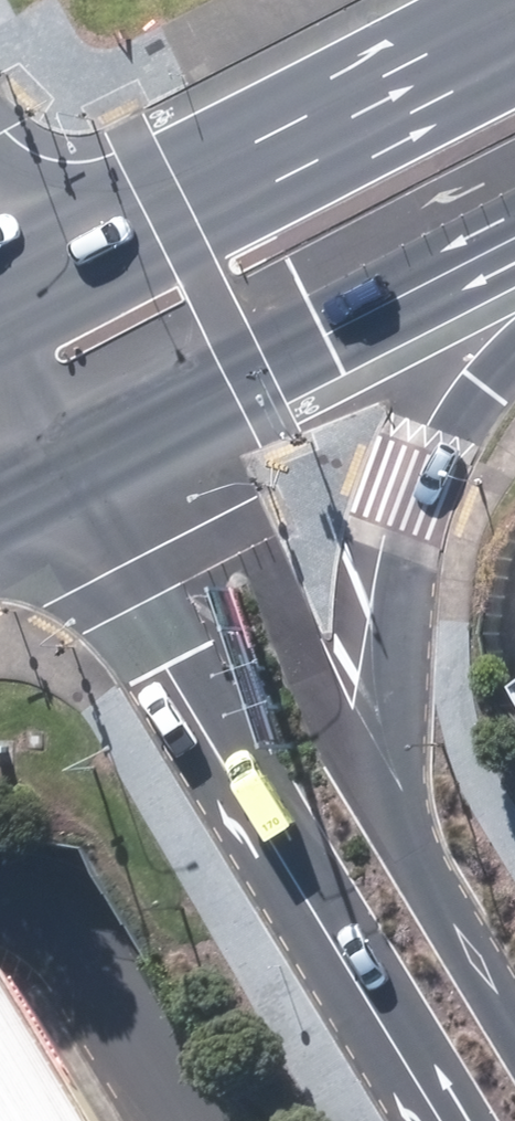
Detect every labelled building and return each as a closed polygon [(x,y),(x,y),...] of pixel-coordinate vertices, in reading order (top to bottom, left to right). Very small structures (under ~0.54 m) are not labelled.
[(21,967),(0,980),(0,1120),(115,1120),(21,967)]
